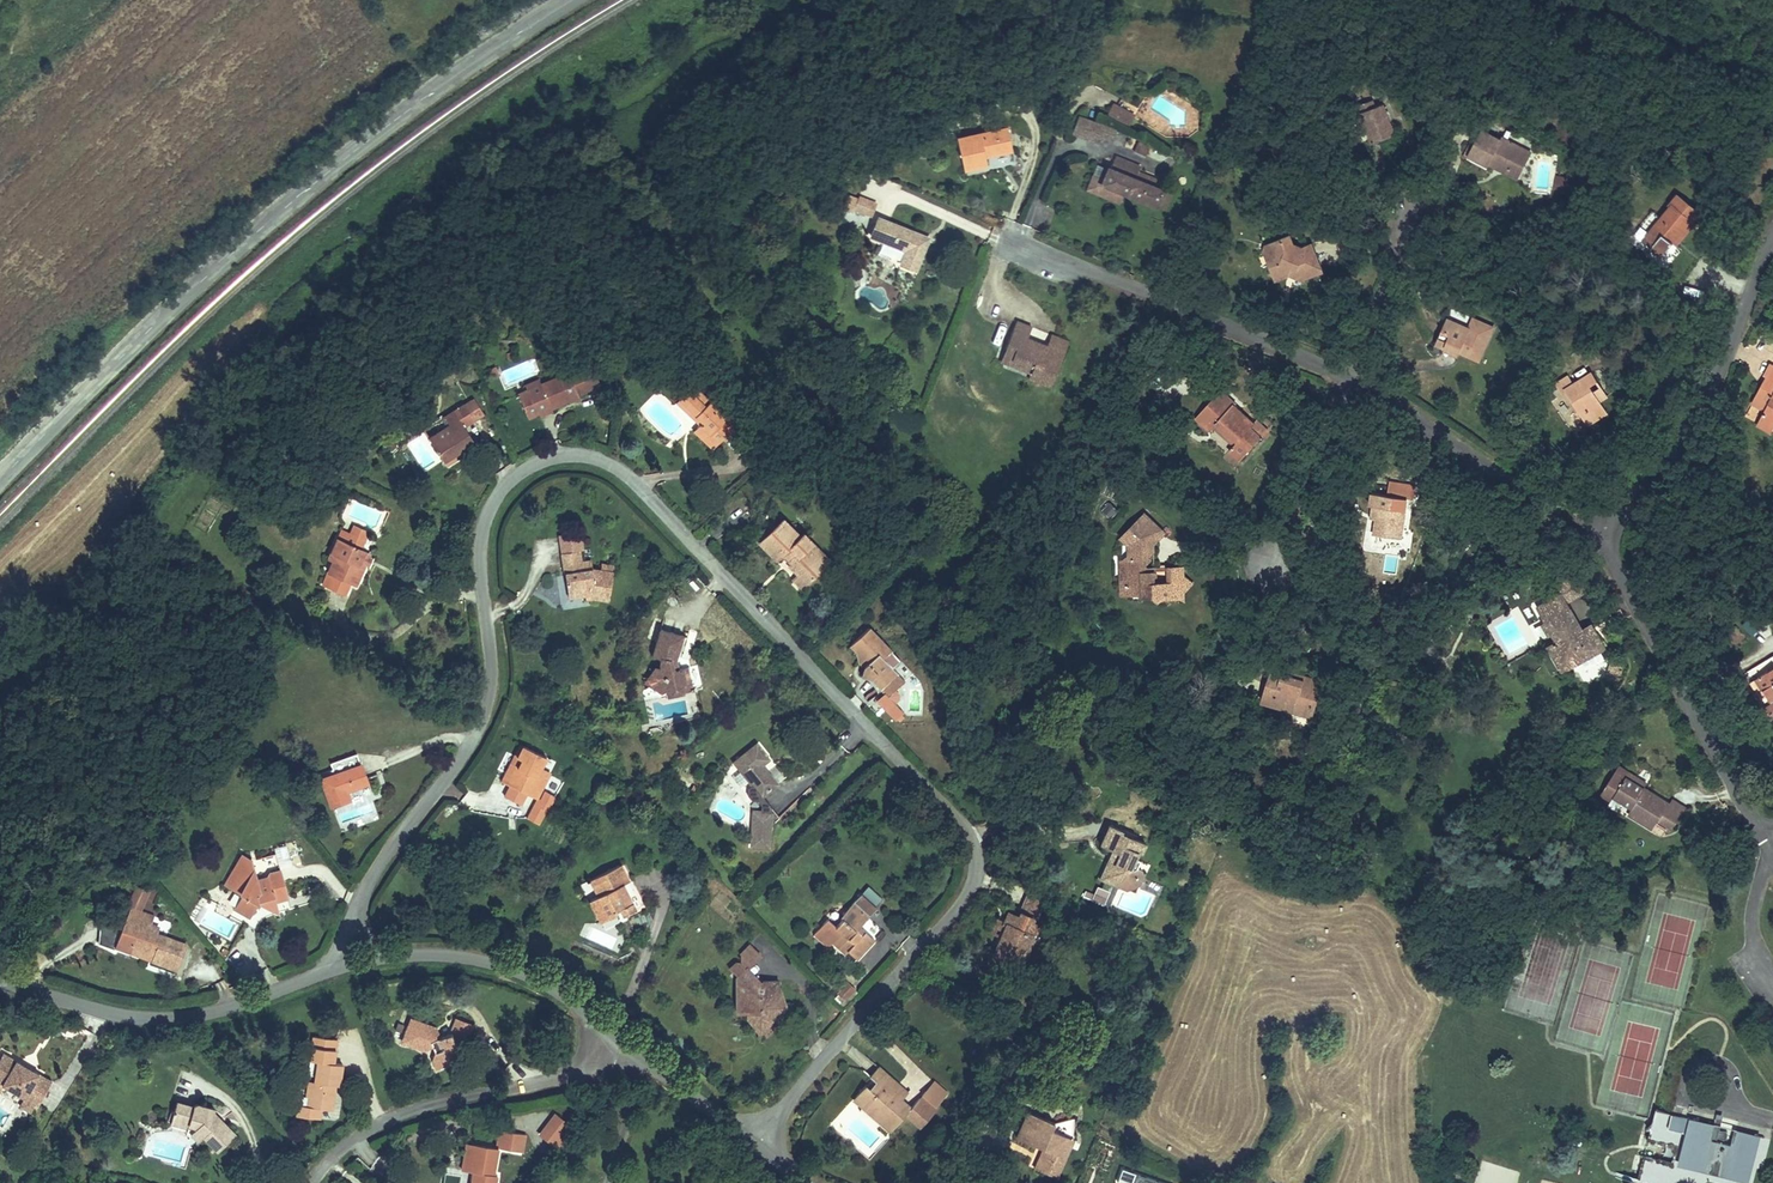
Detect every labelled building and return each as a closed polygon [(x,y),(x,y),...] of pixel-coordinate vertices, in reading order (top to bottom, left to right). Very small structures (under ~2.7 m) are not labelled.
[(1117,107),(1095,97),(1090,107),(1113,117),(1117,107)] [(1337,104),(1340,113),(1356,107),(1353,99),(1337,104)] [(1102,120),(1068,104),(1061,120),(1075,126),(1078,120),(1098,129),(1102,120)] [(1374,137),(1363,105),(1356,107),(1340,113),(1352,145),(1374,137)] [(984,126),(933,142),(943,172),(968,164),(965,156),(991,148),(984,126)] [(1505,179),(1514,158),(1498,150),(1501,143),(1487,137),(1486,139),(1464,128),(1450,159),(1475,171),(1477,166),(1505,179)] [(1122,132),(1118,141),(1130,146),(1134,138),(1122,132)] [(1132,152),(1143,156),(1148,146),(1136,142),(1132,152)] [(1501,143),(1498,150),(1514,158),(1518,151),(1501,143)] [(1080,153),(1065,184),(1105,202),(1110,193),(1138,206),(1148,183),(1135,177),(1138,171),(1123,164),(1125,159),(1101,148),(1096,160),(1080,153)] [(1757,158),(1737,159),(1737,171),(1757,171),(1757,158)] [(1758,182),(1757,171),(1737,171),(1738,183),(1758,182)] [(1568,178),(1557,177),(1555,193),(1566,194),(1568,178)] [(852,185),(847,183),(841,194),(847,197),(850,199),(856,187),(852,185)] [(1157,187),(1148,183),(1138,206),(1147,210),(1157,187)] [(864,191),(856,187),(850,199),(859,203),(864,191)] [(1668,235),(1678,222),(1683,226),(1692,214),(1665,193),(1656,206),(1659,209),(1632,244),(1651,258),(1663,243),(1660,241),(1665,234),(1668,235)] [(902,261),(916,230),(874,210),(865,229),(893,241),(886,254),(902,261)] [(1275,237),(1251,245),(1247,252),(1258,282),(1275,275),(1287,280),(1308,273),(1296,242),(1279,248),(1275,237)] [(1004,313),(992,340),(1003,344),(1000,351),(1020,360),(1014,374),(1037,384),(1053,346),(1033,337),(1030,344),(1014,337),(1021,321),(1004,313)] [(1459,330),(1435,320),(1422,349),(1432,353),(1435,346),(1453,354),(1470,362),(1484,330),(1463,321),(1459,330)] [(1037,330),(1033,337),(1053,346),(1057,339),(1037,330)] [(1020,360),(1000,351),(1003,344),(992,340),(983,360),(1014,374),(1020,360)] [(1453,354),(1435,346),(1432,353),(1430,357),(1448,365),(1453,354)] [(556,369),(531,382),(518,389),(509,393),(521,417),(529,412),(527,407),(539,402),(542,407),(569,393),(568,391),(589,380),(580,361),(568,367),(569,369),(559,373),(556,369)] [(1578,379),(1568,389),(1572,394),(1597,419),(1615,401),(1604,389),(1597,382),(1594,379),(1602,370),(1594,363),(1578,379)] [(1761,370),(1754,383),(1758,385),(1745,412),(1755,417),(1749,429),(1764,437),(1772,419),(1772,376),(1761,370)] [(1572,394),(1568,389),(1578,379),(1570,371),(1553,388),(1566,400),(1572,394)] [(1606,373),(1597,382),(1604,389),(1613,381),(1606,373)] [(1037,384),(1014,374),(1011,380),(1034,391),(1037,384)] [(527,375),(515,381),(518,389),(531,382),(527,375)] [(714,415),(687,389),(681,395),(676,391),(671,397),(681,406),(676,412),(690,425),(710,444),(721,433),(709,421),(714,415)] [(1192,421),(1197,416),(1218,436),(1213,441),(1208,446),(1219,456),(1247,428),(1229,410),(1224,415),(1220,411),(1224,407),(1207,390),(1178,420),(1185,427),(1192,421)] [(666,402),(676,412),(681,406),(671,397),(666,402)] [(539,402),(527,407),(529,412),(531,416),(543,410),(542,407),(539,402)] [(437,426),(418,437),(432,460),(463,440),(456,428),(465,422),(454,404),(432,417),(437,426)] [(714,415),(709,421),(721,433),(727,427),(714,415)] [(1218,436),(1197,416),(1192,421),(1213,441),(1218,436)] [(413,429),(418,437),(437,426),(432,417),(413,429)] [(703,452),(710,444),(690,425),(683,432),(703,452)] [(469,449),(463,440),(432,460),(437,468),(469,449)] [(1219,456),(1208,446),(1200,453),(1211,465),(1219,456)] [(1388,495),(1353,491),(1351,504),(1354,505),(1353,519),(1357,519),(1355,535),(1384,538),(1388,495)] [(1128,511),(1107,534),(1111,538),(1120,547),(1119,556),(1109,555),(1104,555),(1102,581),(1119,582),(1118,593),(1124,593),(1124,596),(1136,596),(1140,601),(1145,597),(1156,598),(1156,590),(1168,591),(1178,581),(1170,574),(1169,571),(1169,567),(1169,563),(1151,562),(1150,579),(1139,578),(1140,563),(1132,562),(1138,555),(1139,551),(1139,548),(1140,541),(1149,532),(1128,511)] [(341,532),(355,538),(359,530),(345,523),(341,532)] [(778,571),(795,589),(818,565),(819,564),(792,537),(789,540),(772,524),(749,548),(764,563),(770,557),(781,568),(778,571)] [(333,527),(319,556),(326,559),(313,586),(337,598),(344,584),(347,585),(353,572),(344,568),(355,546),(352,544),(355,538),(341,532),(333,527)] [(547,539),(549,556),(570,554),(568,536),(547,539)] [(1109,555),(1119,556),(1120,547),(1111,538),(1109,555)] [(355,546),(344,568),(353,572),(364,550),(355,546)] [(549,556),(555,601),(572,599),(573,605),(586,603),(598,606),(602,578),(582,576),(569,576),(566,555),(549,556)] [(568,565),(569,576),(582,576),(580,564),(568,565)] [(1575,631),(1560,602),(1585,589),(1576,569),(1549,583),(1555,593),(1531,605),(1550,642),(1542,646),(1549,661),(1559,656),(1566,668),(1601,650),(1592,633),(1579,640),(1575,631)] [(795,589),(778,571),(772,577),(789,594),(795,589)] [(1119,582),(1102,581),(1102,592),(1118,593),(1119,582)] [(1171,599),(1168,591),(1156,590),(1156,598),(1171,599)] [(884,647),(861,623),(841,643),(850,651),(849,663),(856,665),(855,677),(867,679),(873,673),(877,677),(887,668),(876,657),(884,647)] [(1575,631),(1579,640),(1592,633),(1587,624),(1575,631)] [(647,633),(639,659),(647,662),(647,663),(648,667),(647,669),(644,670),(641,670),(638,670),(636,673),(634,676),(634,679),(636,681),(639,683),(645,685),(643,697),(660,701),(662,695),(660,694),(662,686),(667,687),(669,674),(664,673),(663,671),(664,666),(664,663),(671,641),(647,633)] [(1694,649),(1688,637),(1678,642),(1684,653),(1694,649)] [(679,644),(671,641),(664,663),(672,665),(679,644)] [(1559,656),(1549,661),(1556,673),(1566,668),(1559,656)] [(1619,688),(1623,663),(1607,661),(1603,686),(1619,688)] [(1298,686),(1273,678),(1275,672),(1250,664),(1239,698),(1271,709),(1275,697),(1292,703),(1298,686)] [(1748,682),(1762,706),(1772,700),(1772,667),(1748,682)] [(873,673),(867,679),(879,691),(892,678),(895,675),(887,668),(877,677),(873,673)] [(1275,672),(1273,678),(1298,686),(1300,680),(1275,672)] [(677,675),(669,674),(667,687),(662,686),(660,694),(662,695),(660,701),(670,697),(677,675)] [(892,678),(879,691),(888,700),(901,688),(892,678)] [(1292,703),(1275,697),(1271,709),(1288,715),(1292,703)] [(1766,715),(1752,723),(1758,732),(1771,724),(1766,715)] [(491,787),(500,792),(515,763),(512,761),(518,750),(512,747),(491,787)] [(754,817),(747,816),(742,850),(749,851),(749,848),(759,849),(762,832),(771,825),(754,802),(771,790),(757,771),(764,765),(752,749),(728,767),(746,791),(742,794),(741,800),(745,806),(751,807),(755,811),(754,817)] [(539,762),(518,750),(512,761),(515,763),(500,792),(503,794),(499,801),(515,809),(519,801),(529,807),(539,788),(529,782),(534,773),(539,762)] [(350,766),(346,754),(317,765),(322,776),(350,766)] [(1637,775),(1647,780),(1653,769),(1642,764),(1637,775)] [(1599,782),(1615,790),(1619,782),(1640,793),(1645,785),(1608,765),(1599,782)] [(322,776),(309,781),(320,810),(341,802),(337,791),(357,784),(350,766),(322,776)] [(534,773),(529,782),(539,788),(544,778),(534,773)] [(1640,793),(1619,782),(1615,790),(1599,782),(1590,798),(1606,807),(1608,801),(1628,812),(1625,819),(1651,833),(1655,826),(1668,833),(1679,813),(1666,806),(1640,793)] [(1666,806),(1679,813),(1683,805),(1670,798),(1666,806)] [(525,813),(518,829),(527,834),(535,818),(525,813)] [(1098,824),(1087,847),(1098,853),(1085,880),(1091,882),(1105,878),(1111,882),(1130,877),(1128,868),(1123,866),(1127,858),(1121,856),(1123,852),(1127,854),(1132,843),(1109,832),(1109,828),(1098,824)] [(274,843),(280,867),(292,864),(286,840),(274,843)] [(238,864),(230,859),(213,889),(232,898),(224,914),(240,923),(248,906),(254,909),(268,904),(277,901),(264,856),(238,864)] [(581,903),(592,926),(608,919),(606,914),(612,911),(617,920),(624,917),(611,888),(620,884),(612,867),(581,882),(590,899),(581,903)] [(1105,878),(1091,882),(1114,892),(1127,887),(1130,877),(1111,882),(1105,878)] [(620,884),(611,888),(624,917),(633,912),(620,884)] [(826,922),(810,936),(822,949),(826,946),(838,959),(842,955),(851,966),(871,948),(858,933),(865,926),(863,923),(875,913),(870,908),(876,902),(869,894),(863,899),(862,899),(850,909),(859,919),(848,929),(842,923),(833,930),(826,922)] [(268,904),(254,909),(271,917),(268,904)] [(859,919),(850,909),(839,919),(848,929),(859,919)] [(1003,957),(1018,963),(1029,939),(1033,941),(1038,930),(1026,924),(1028,919),(1014,912),(1012,918),(1001,913),(996,924),(999,925),(993,939),(984,960),(999,967),(1003,957)] [(174,960),(145,947),(147,941),(136,936),(140,927),(118,918),(113,930),(126,935),(123,944),(115,940),(111,950),(145,965),(142,971),(165,981),(174,960)] [(996,924),(988,920),(982,934),(993,939),(999,925),(996,924)] [(140,927),(136,936),(147,941),(151,932),(140,927)] [(145,965),(111,950),(115,940),(123,944),(126,935),(113,930),(101,956),(141,973),(142,971),(145,965)] [(746,964),(747,965),(760,948),(750,940),(737,957),(746,964)] [(999,967),(1013,973),(1018,963),(1003,957),(999,967)] [(737,976),(738,987),(751,982),(758,986),(764,978),(747,965),(746,964),(737,976)] [(751,982),(738,987),(738,1013),(748,1013),(748,1022),(774,1019),(782,1009),(782,989),(760,990),(760,988),(758,986),(751,982)] [(798,999),(782,989),(782,1009),(774,1019),(748,1022),(765,1040),(798,999)] [(446,1015),(442,1025),(462,1032),(466,1022),(446,1015)] [(424,1025),(399,1016),(390,1041),(415,1050),(422,1046),(425,1052),(423,1057),(426,1067),(447,1058),(443,1049),(449,1046),(456,1031),(442,1025),(439,1030),(428,1035),(424,1025)] [(297,1037),(296,1046),(322,1050),(323,1041),(297,1037)] [(322,1050),(296,1046),(294,1057),(306,1059),(303,1074),(302,1082),(299,1098),(295,1097),(294,1107),(285,1105),(284,1117),(306,1120),(308,1108),(323,1111),(331,1064),(320,1062),(322,1050)] [(0,1051),(0,1082),(23,1093),(18,1103),(34,1110),(51,1075),(0,1051)] [(306,1059),(294,1057),(291,1072),(303,1074),(306,1059)] [(898,1107),(886,1097),(893,1090),(869,1068),(861,1077),(870,1085),(862,1093),(856,1087),(844,1100),(886,1138),(906,1115),(898,1107)] [(295,1097),(299,1098),(302,1082),(295,1081),(292,1096),(295,1097)] [(905,1100),(893,1090),(886,1097),(898,1107),(905,1100)] [(597,1098),(585,1091),(577,1102),(588,1109),(597,1098)] [(233,1132),(214,1114),(215,1108),(191,1103),(190,1107),(173,1103),(170,1126),(191,1134),(198,1140),(203,1134),(218,1148),(233,1132)] [(1049,1118),(1021,1106),(1009,1133),(1031,1143),(1034,1135),(1041,1138),(1029,1166),(1052,1176),(1064,1148),(1051,1142),(1057,1130),(1046,1125),(1049,1118)] [(560,1125),(550,1116),(546,1121),(557,1129),(560,1125)] [(546,1121),(535,1136),(546,1144),(557,1129),(546,1121)] [(1659,1122),(1652,1152),(1690,1161),(1688,1169),(1746,1182),(1751,1182),(1760,1146),(1739,1141),(1735,1158),(1716,1153),(1717,1149),(1731,1152),(1733,1144),(1717,1140),(1718,1136),(1659,1122)] [(560,1125),(557,1129),(565,1136),(569,1131),(560,1125)] [(565,1136),(557,1129),(546,1144),(554,1150),(565,1136)] [(1057,1130),(1051,1142),(1064,1148),(1070,1136),(1057,1130)] [(513,1138),(489,1134),(486,1151),(510,1155),(513,1138)] [(373,1162),(379,1154),(368,1145),(361,1152),(373,1162)] [(486,1151),(460,1147),(457,1167),(473,1170),(471,1182),(487,1182),(482,1182),(486,1151)] [(1645,1169),(1642,1182),(1694,1182),(1694,1181),(1685,1179),(1645,1169)] [(1688,1169),(1685,1179),(1694,1181),(1704,1182),(1746,1182),(1688,1169)]
